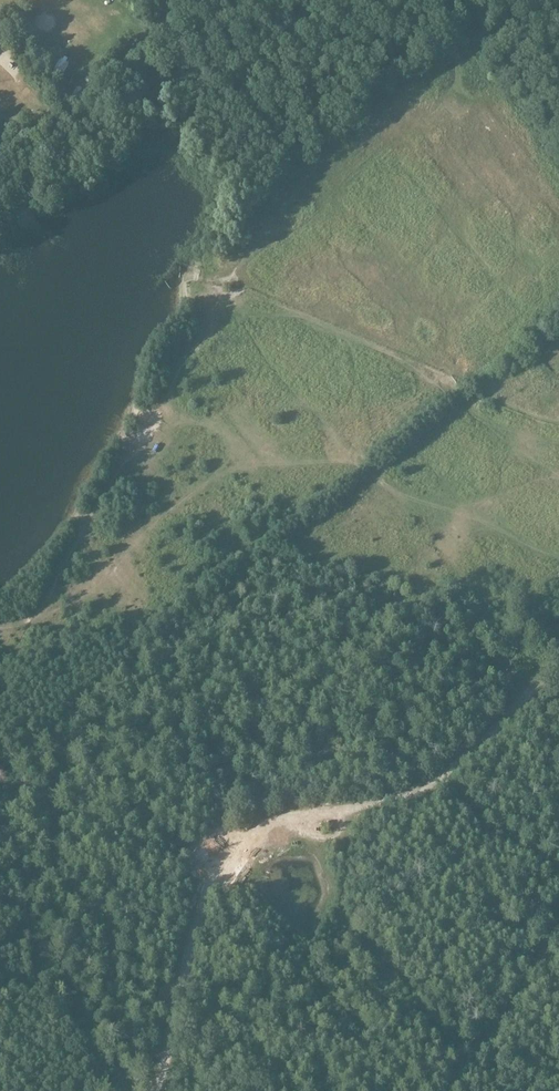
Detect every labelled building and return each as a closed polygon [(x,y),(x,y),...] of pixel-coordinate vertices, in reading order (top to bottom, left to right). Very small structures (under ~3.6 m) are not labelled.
[(30,21),(34,27),(40,24),(37,18),(30,21)] [(218,841),(233,851),(238,843),(224,833),(218,841)] [(238,862),(233,869),(242,875),(247,867),(238,862)] [(180,1065),(184,1060),(176,1054),(172,1059),(180,1065)]
